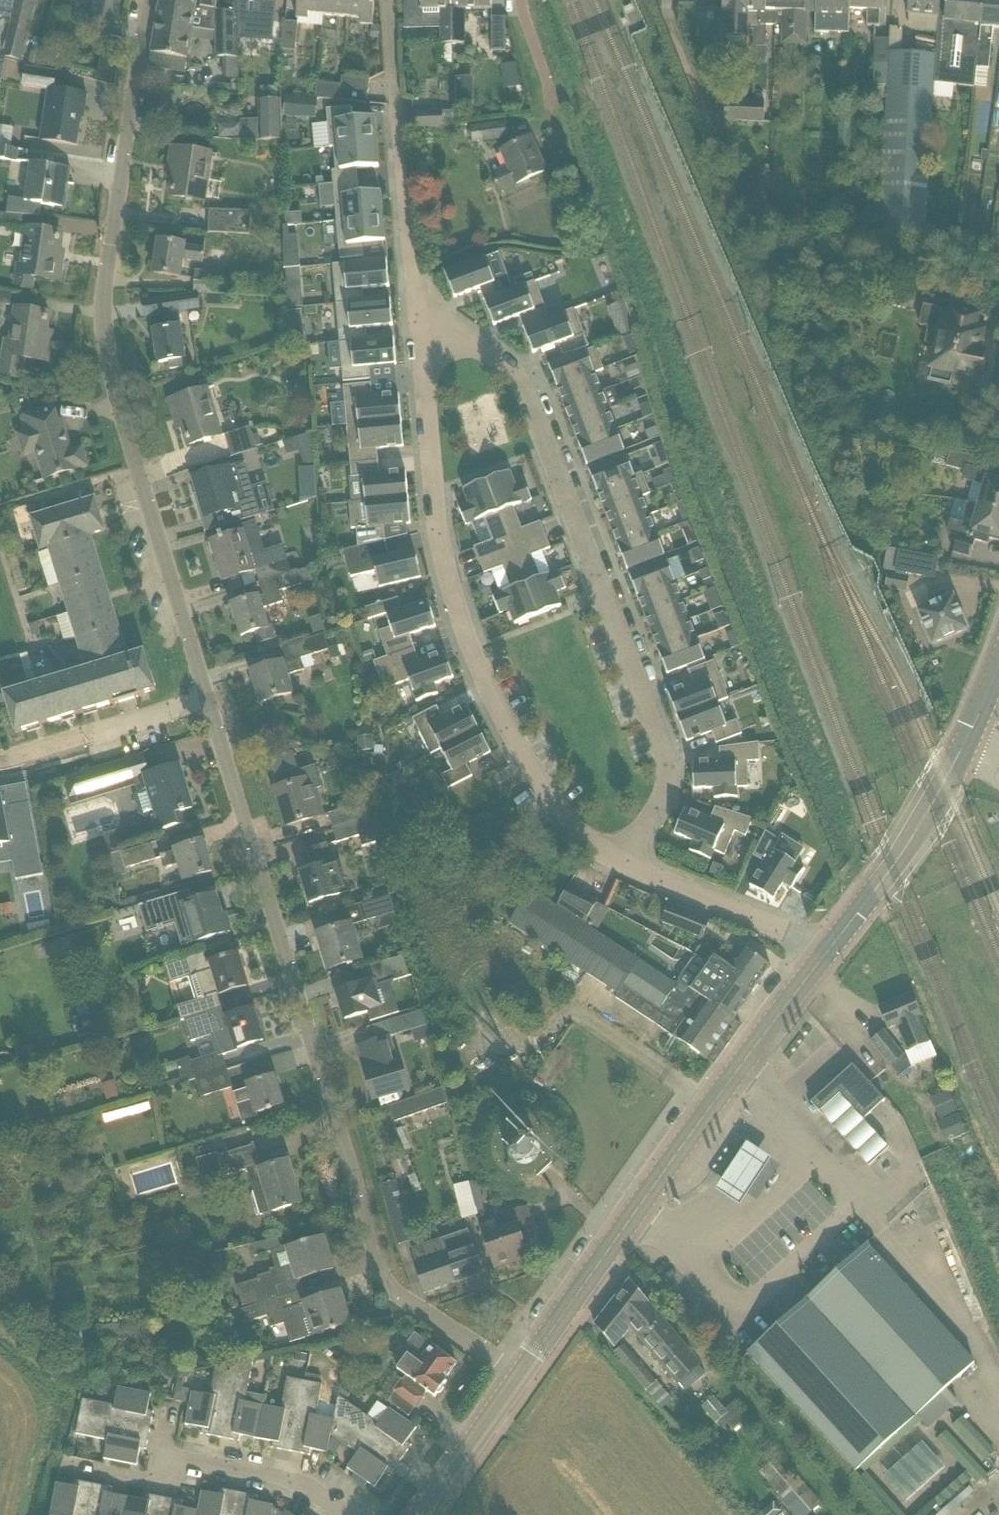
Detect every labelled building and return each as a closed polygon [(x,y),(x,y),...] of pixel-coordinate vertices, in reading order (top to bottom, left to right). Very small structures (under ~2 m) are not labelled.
[(37,0),(15,0),(14,6),(16,6),(5,58),(22,61),(28,34),(37,0)] [(90,35),(111,40),(121,0),(99,0),(90,35)] [(198,0),(160,0),(158,10),(194,17),(198,0)] [(237,0),(198,0),(192,29),(216,33),(216,58),(222,58),(223,80),(239,80),(238,24),(237,0)] [(238,24),(242,25),(242,23),(256,24),(258,0),(237,0),(238,24)] [(325,0),(299,0),(297,18),(309,20),(310,14),(323,15),(325,0)] [(323,15),(347,17),(349,0),(325,0),(323,15)] [(347,17),(361,18),(361,24),(373,26),(375,3),(373,3),(374,0),(349,0),(347,17)] [(451,0),(404,0),(404,29),(440,28),(440,44),(449,44),(452,44),(451,0)] [(492,0),(451,0),(452,44),(463,43),(463,10),(492,9),(492,0)] [(725,37),(749,38),(749,30),(754,30),(755,0),(723,0),(722,11),(726,11),(725,37)] [(776,25),(777,0),(755,0),(754,30),(754,47),(766,47),(767,26),(776,26),(776,25)] [(808,0),(777,0),(776,25),(783,25),(782,45),(807,45),(808,14),(808,0)] [(849,10),(849,0),(808,0),(808,14),(815,14),(814,33),(848,33),(849,15),(849,10)] [(849,10),(867,10),(866,26),(880,27),(880,11),(881,11),(881,0),(849,0),(849,10)] [(940,0),(909,0),(907,14),(939,17),(939,9),(940,0)] [(984,0),(940,0),(939,9),(939,17),(936,56),(935,84),(975,88),(977,68),(984,0)] [(998,29),(998,0),(984,0),(977,68),(990,69),(993,28),(998,29)] [(185,73),(191,36),(192,29),(194,17),(158,10),(155,29),(148,67),(153,68),(168,70),(185,73)] [(492,51),(506,51),(505,17),(492,17),(492,51)] [(296,50),(298,22),(286,22),(284,49),(296,50)] [(887,100),(889,53),(889,39),(875,39),(874,99),(887,100)] [(31,51),(28,63),(37,65),(38,59),(39,52),(31,51)] [(925,241),(935,84),(936,56),(889,53),(887,100),(880,221),(879,236),(925,241)] [(513,61),(498,65),(503,87),(519,83),(513,61)] [(42,140),(57,143),(77,145),(82,111),(85,112),(87,94),(54,90),(56,73),(27,68),(24,86),(52,90),(47,123),(44,122),(42,140)] [(341,84),(341,89),(369,91),(370,79),(350,78),(342,77),(341,84)] [(473,77),(455,78),(456,104),(474,103),(473,77)] [(317,82),(316,99),(318,99),(340,101),(341,89),(341,84),(317,82)] [(748,85),(727,84),(726,100),(725,123),(764,124),(765,101),(748,100),(748,85)] [(341,89),(340,101),(367,103),(369,91),(341,89)] [(287,96),(285,116),(317,118),(318,99),(316,99),(287,96)] [(282,141),(281,100),(260,101),(259,119),(243,120),(243,141),(282,141)] [(351,107),(326,109),(330,148),(334,148),(334,146),(376,143),(374,118),(353,119),(351,107)] [(414,127),(433,125),(442,124),(441,110),(432,111),(412,113),(414,127)] [(473,143),(511,139),(509,121),(471,126),(473,143)] [(499,192),(528,179),(546,171),(531,138),(501,152),(508,168),(492,175),(499,192)] [(379,168),(376,143),(334,146),(334,148),(336,172),(333,172),(334,184),(358,182),(357,170),(379,168)] [(728,145),(712,145),(717,158),(728,158),(728,145)] [(0,146),(0,158),(18,161),(20,149),(0,146)] [(208,153),(192,151),(172,148),(168,176),(173,177),(171,196),(204,201),(210,162),(207,161),(208,153)] [(42,205),(65,208),(69,183),(64,182),(65,174),(70,174),(71,168),(33,163),(27,201),(9,198),(7,214),(40,217),(42,205)] [(359,194),(358,182),(334,184),(337,221),(383,217),(380,193),(359,194)] [(209,232),(251,234),(252,211),(210,210),(209,232)] [(385,242),(383,217),(337,221),(341,259),(365,257),(364,244),(385,242)] [(61,232),(41,230),(28,228),(22,264),(17,264),(14,284),(32,287),(34,277),(59,281),(64,252),(58,251),(61,232)] [(203,262),(205,248),(185,245),(159,241),(154,273),(180,277),(183,259),(203,262)] [(299,252),(284,253),(284,269),(300,268),(299,252)] [(480,289),(484,301),(510,291),(505,278),(494,282),(485,258),(445,273),(455,298),(480,289)] [(336,304),(364,301),(363,289),(389,287),(387,260),(333,265),(336,304)] [(231,295),(233,275),(224,275),(224,273),(196,271),(194,293),(231,295)] [(524,277),(515,280),(518,288),(527,285),(524,277)] [(518,288),(510,291),(484,301),(494,326),(519,317),(524,328),(549,319),(535,282),(527,285),(518,288)] [(10,306),(12,293),(0,291),(0,304),(10,306)] [(286,292),(285,292),(287,308),(302,307),(301,291),(286,292)] [(170,369),(187,367),(179,313),(201,310),(198,294),(163,300),(166,314),(167,313),(169,328),(153,331),(156,349),(154,349),(155,357),(157,357),(158,363),(169,361),(170,369)] [(364,301),(336,304),(340,342),(367,340),(366,328),(393,326),(391,299),(364,301)] [(977,318),(947,311),(924,306),(919,327),(928,330),(925,343),(939,347),(931,381),(951,385),(954,372),(979,378),(984,354),(978,353),(984,327),(971,324),(972,319),(977,320),(977,318)] [(28,359),(47,362),(52,333),(46,332),(49,313),(16,308),(11,342),(4,341),(0,369),(0,374),(22,378),(25,358),(28,359)] [(549,319),(524,328),(533,354),(558,344),(563,356),(588,347),(574,309),(549,319)] [(367,340),(340,342),(343,382),(371,380),(369,367),(396,365),(394,338),(367,340)] [(549,366),(557,387),(603,369),(595,348),(549,366)] [(301,353),(290,353),(290,360),(295,364),(301,364),(301,353)] [(565,406),(602,392),(595,373),(603,370),(603,369),(557,387),(557,388),(558,387),(565,406)] [(347,425),(401,421),(399,395),(372,397),(371,384),(344,386),(347,425)] [(209,397),(207,389),(169,400),(178,428),(183,427),(189,445),(223,435),(211,397),(209,397)] [(565,406),(572,425),(609,411),(602,392),(565,406)] [(46,479),(57,476),(76,470),(75,468),(85,465),(81,450),(71,453),(61,421),(58,422),(53,408),(22,417),(27,433),(32,431),(46,479)] [(579,444),(617,429),(616,429),(609,411),(572,425),(579,443),(578,443),(579,444)] [(351,464),(378,462),(377,449),(404,447),(401,421),(347,425),(351,464)] [(225,435),(232,456),(257,449),(251,428),(225,435)] [(579,444),(587,465),(625,450),(617,429),(579,444)] [(978,506),(998,512),(998,476),(991,474),(994,462),(970,456),(950,453),(949,455),(937,451),(934,463),(965,472),(963,479),(984,485),(978,506)] [(627,456),(589,471),(597,492),(635,477),(634,476),(627,456)] [(365,502),(408,498),(406,472),(379,474),(378,462),(351,464),(352,478),(363,477),(365,502)] [(244,463),(230,467),(193,478),(205,518),(224,512),(228,525),(260,515),(244,463)] [(316,467),(299,468),(301,503),(317,498),(316,467)] [(486,481),(512,548),(545,535),(540,522),(522,529),(513,507),(532,500),(525,482),(515,486),(510,472),(486,481)] [(642,497),(650,494),(642,473),(634,476),(635,477),(597,492),(598,492),(605,511),(642,496),(642,497)] [(479,561),(512,548),(486,481),(463,490),(469,504),(459,508),(466,525),(484,518),(493,540),(474,548),(479,561)] [(671,485),(678,504),(688,500),(681,481),(671,485)] [(612,529),(649,515),(642,497),(642,496),(605,511),(612,529)] [(61,508),(71,541),(91,535),(105,531),(95,498),(61,508)] [(358,547),(385,541),(384,526),(411,524),(408,498),(365,502),(368,526),(356,527),(358,547)] [(978,506),(972,527),(951,521),(948,532),(957,535),(952,552),(971,557),(975,541),(987,544),(989,538),(998,541),(998,512),(978,506)] [(41,550),(50,548),(71,541),(61,508),(31,517),(41,550)] [(649,515),(612,529),(619,548),(619,549),(657,534),(656,533),(649,515)] [(267,567),(253,523),(238,528),(240,533),(212,542),(224,580),(256,570),(260,583),(292,573),(288,560),(267,567)] [(619,549),(627,570),(665,555),(657,534),(619,549)] [(119,626),(110,596),(101,566),(91,535),(71,541),(50,548),(41,550),(42,555),(51,553),(59,578),(68,608),(77,639),(87,669),(111,662),(128,657),(119,626)] [(512,548),(538,615),(561,606),(556,592),(566,588),(559,571),(540,578),(532,555),(550,548),(545,535),(512,548)] [(385,541),(358,547),(344,550),(351,578),(376,572),(379,587),(421,577),(415,551),(389,557),(385,541)] [(512,548),(479,561),(484,574),(492,571),(500,593),(493,596),(500,614),(509,610),(515,624),(538,615),(512,548)] [(938,559),(899,552),(895,572),(934,579),(938,559)] [(629,575),(637,596),(675,582),(667,561),(629,575)] [(264,609),(283,603),(280,592),(301,585),(297,571),(292,573),(260,583),(264,595),(232,606),(241,636),(255,632),(259,643),(276,638),(272,625),(269,626),(264,609)] [(910,578),(888,574),(886,589),(907,592),(910,578)] [(645,615),(682,601),(675,583),(675,582),(637,596),(637,597),(638,597),(645,615)] [(967,630),(953,596),(949,598),(946,590),(934,595),(937,603),(918,611),(932,644),(967,630)] [(386,614),(402,609),(399,598),(376,605),(379,616),(386,614)] [(388,657),(414,648),(410,635),(436,627),(428,601),(402,609),(386,614),(391,629),(381,632),(384,642),(383,642),(388,657)] [(652,634),(689,620),(682,601),(645,615),(652,634)] [(729,626),(724,612),(714,616),(720,629),(729,626)] [(659,653),(697,639),(696,638),(689,620),(652,634),(658,652),(659,653)] [(41,633),(38,623),(30,625),(33,635),(41,633)] [(287,661),(271,666),(252,672),(261,703),(292,693),(286,676),(304,670),(301,658),(329,650),(324,634),(282,647),(287,661)] [(697,639),(659,653),(667,674),(705,660),(697,639)] [(419,662),(414,648),(388,657),(374,662),(384,690),(409,681),(416,702),(438,694),(435,685),(454,678),(444,652),(419,662)] [(156,691),(144,652),(128,657),(111,662),(122,703),(140,697),(139,695),(156,691)] [(668,693),(677,717),(717,702),(718,703),(728,698),(714,661),(688,671),(693,683),(668,693)] [(122,703),(111,662),(86,669),(76,672),(87,711),(114,703),(114,705),(122,703)] [(87,711),(76,672),(53,679),(42,682),(52,722),(87,711)] [(52,722),(42,682),(6,693),(18,732),(52,722)] [(717,702),(677,717),(686,742),(712,732),(716,744),(742,734),(737,721),(726,725),(718,703),(717,702)] [(440,749),(479,729),(467,706),(443,718),(437,707),(413,719),(431,755),(441,749),(440,749)] [(440,749),(441,749),(452,771),(442,776),(448,789),(472,776),(466,765),(491,752),(479,729),(440,749)] [(758,743),(719,748),(720,761),(693,762),(694,789),(714,789),(714,799),(737,798),(737,788),(748,787),(747,762),(759,761),(758,743)] [(292,754),(271,760),(280,788),(276,789),(287,826),(322,815),(314,790),(321,787),(315,767),(298,772),(292,754)] [(81,774),(87,794),(128,781),(123,761),(81,774)] [(139,814),(145,818),(150,833),(185,823),(181,811),(192,808),(179,766),(134,780),(138,792),(134,798),(139,814)] [(10,843),(17,880),(44,875),(30,801),(0,807),(0,845),(10,843)] [(383,813),(381,805),(369,808),(368,806),(353,810),(352,807),(329,814),(333,828),(378,815),(383,813)] [(715,808),(710,820),(685,809),(674,834),(693,842),(689,851),(710,860),(714,851),(724,855),(735,832),(745,837),(753,819),(715,808)] [(386,840),(378,815),(333,828),(337,842),(360,836),(363,846),(386,840)] [(764,863),(750,886),(773,900),(783,883),(792,889),(804,869),(774,850),(780,841),(766,832),(753,856),(764,863)] [(184,880),(193,878),(212,872),(202,841),(175,850),(175,852),(160,856),(164,869),(179,864),(184,880)] [(121,852),(112,855),(117,878),(128,875),(126,868),(156,859),(151,843),(121,852)] [(309,903),(329,897),(336,895),(349,890),(340,860),(334,863),(328,844),(308,851),(314,869),(300,873),(309,903)] [(557,906),(585,924),(598,902),(568,886),(557,906)] [(181,947),(211,938),(230,932),(230,931),(225,933),(215,895),(192,902),(189,891),(139,906),(147,933),(175,924),(181,947)] [(530,892),(509,925),(618,996),(616,999),(689,1048),(706,1059),(706,1058),(713,1063),(714,1064),(742,1025),(734,1020),(689,988),(679,981),(676,984),(549,904),(532,893),(530,892)] [(389,895),(359,904),(364,921),(395,911),(389,895)] [(704,939),(711,920),(669,904),(662,923),(704,939)] [(50,921),(41,923),(43,933),(51,931),(50,921)] [(330,969),(349,963),(360,960),(350,925),(319,935),(330,969)] [(713,952),(706,962),(751,995),(771,967),(743,947),(731,965),(713,952)] [(197,1001),(198,1001),(220,994),(247,986),(237,954),(210,962),(207,963),(204,952),(165,965),(170,983),(190,977),(197,1001)] [(383,963),(389,982),(410,976),(403,956),(383,963)] [(734,1020),(751,995),(706,962),(689,988),(734,1020)] [(371,1022),(384,1017),(377,993),(382,992),(377,978),(336,991),(345,1019),(367,1012),(371,1022)] [(897,1025),(903,1038),(908,1052),(930,1043),(919,1016),(920,1016),(911,995),(880,1008),(889,1029),(897,1025)] [(202,1015),(198,1001),(197,1001),(177,1007),(182,1021),(189,1019),(202,1015)] [(263,1040),(254,1009),(242,1013),(239,1004),(202,1015),(189,1019),(196,1041),(215,1035),(221,1053),(191,1062),(189,1057),(176,1062),(183,1084),(195,1080),(227,1070),(222,1056),(237,1051),(236,1048),(263,1040)] [(426,1025),(422,1010),(388,1021),(392,1036),(426,1025)] [(872,1041),(896,1071),(908,1061),(884,1031),(872,1041)] [(401,1056),(396,1058),(389,1037),(359,1046),(364,1062),(368,1061),(371,1070),(365,1071),(374,1098),(405,1088),(410,1087),(401,1056)] [(843,1138),(885,1100),(852,1065),(811,1103),(843,1138)] [(227,1070),(195,1080),(201,1097),(232,1087),(227,1070)] [(283,1105),(274,1076),(248,1084),(249,1088),(234,1093),(237,1105),(253,1100),(257,1113),(283,1105)] [(395,1122),(446,1103),(441,1089),(390,1107),(395,1122)] [(943,1141),(964,1134),(948,1091),(927,1098),(943,1141)] [(509,1155),(510,1157),(511,1159),(513,1160),(515,1162),(517,1163),(519,1164),(521,1164),(523,1164),(526,1164),(528,1164),(530,1163),(532,1162),(534,1160),(536,1159),(537,1157),(538,1155),(539,1153),(540,1151),(540,1149),(540,1147),(540,1144),(539,1142),(538,1140),(537,1138),(536,1136),(534,1135),(532,1133),(530,1132),(528,1131),(526,1131),(523,1131),(521,1131),(519,1131),(517,1132),(515,1133),(513,1134),(511,1136),(510,1138),(508,1140),(508,1142),(507,1144),(507,1146),(507,1149),(507,1151),(508,1153),(509,1155)] [(301,1203),(288,1161),(261,1169),(258,1158),(255,1145),(218,1156),(224,1177),(247,1170),(253,1192),(251,1196),(257,1217),(301,1203)] [(718,1196),(740,1211),(771,1165),(749,1150),(718,1196)] [(399,1244),(410,1242),(412,1241),(396,1180),(382,1184),(399,1244)] [(469,1182),(454,1186),(463,1219),(477,1215),(469,1182)] [(522,1235),(534,1231),(526,1206),(503,1214),(508,1229),(483,1237),(486,1245),(494,1269),(529,1257),(522,1235)] [(485,1272),(479,1253),(476,1244),(474,1245),(469,1230),(440,1239),(455,1283),(485,1272)] [(245,1310),(305,1291),(301,1279),(333,1269),(324,1239),(288,1249),(293,1265),(273,1272),(273,1274),(259,1278),(260,1281),(239,1288),(245,1309),(245,1310)] [(281,1245),(278,1239),(251,1245),(255,1257),(278,1250),(281,1245)] [(440,1239),(412,1249),(417,1264),(415,1265),(425,1293),(455,1283),(440,1239)] [(856,1472),(974,1363),(866,1245),(853,1257),(852,1273),(836,1272),(748,1353),(856,1472)] [(188,1268),(201,1265),(199,1256),(186,1259),(188,1268)] [(630,1324),(632,1327),(654,1309),(644,1297),(630,1280),(595,1324),(612,1345),(630,1324)] [(350,1324),(341,1292),(308,1302),(305,1291),(267,1303),(245,1310),(245,1309),(241,1310),(245,1323),(268,1316),(272,1328),(293,1321),(299,1340),(315,1335),(350,1324)] [(217,1297),(201,1301),(204,1313),(220,1309),(217,1297)] [(676,1336),(654,1309),(632,1327),(655,1353),(676,1336)] [(80,1329),(70,1331),(73,1346),(83,1344),(80,1329)] [(397,1369),(407,1376),(404,1380),(403,1379),(394,1391),(415,1407),(427,1391),(435,1397),(446,1381),(444,1380),(456,1364),(432,1346),(415,1333),(408,1343),(425,1356),(422,1360),(414,1354),(412,1357),(408,1354),(397,1369)] [(694,1361),(696,1360),(676,1336),(655,1353),(679,1383),(686,1377),(696,1382),(705,1374),(694,1361)] [(306,1363),(308,1355),(297,1353),(295,1361),(306,1363)] [(234,1434),(256,1439),(263,1406),(247,1403),(249,1393),(248,1393),(254,1359),(235,1362),(220,1438),(233,1440),(234,1434)] [(220,1438),(235,1362),(216,1366),(211,1396),(192,1392),(189,1405),(185,1425),(208,1429),(207,1435),(220,1438)] [(291,1452),(304,1382),(288,1379),(282,1410),(263,1406),(256,1439),(279,1443),(278,1449),(291,1452)] [(317,1417),(323,1386),(304,1382),(291,1452),(304,1454),(305,1448),(328,1453),(331,1435),(334,1420),(317,1417)] [(83,1399),(79,1417),(150,1431),(153,1418),(147,1417),(151,1394),(118,1387),(115,1406),(83,1399)] [(403,1447),(417,1428),(391,1409),(380,1425),(339,1397),(335,1415),(401,1461),(408,1450),(403,1447)] [(401,1461),(335,1415),(334,1420),(331,1435),(358,1453),(347,1468),(375,1488),(388,1469),(393,1472),(401,1461)] [(974,1493),(968,1485),(986,1471),(979,1462),(992,1452),(962,1415),(936,1435),(965,1473),(911,1514),(946,1514),(974,1493)] [(147,1444),(150,1431),(79,1417),(76,1435),(107,1441),(104,1459),(137,1466),(141,1443),(147,1444)] [(795,1481),(775,1459),(760,1472),(780,1494),(795,1481)] [(94,1484),(80,1482),(79,1488),(56,1483),(50,1514),(88,1514),(94,1484)] [(94,1484),(88,1514),(123,1514),(126,1497),(106,1493),(107,1487),(94,1484)] [(198,1511),(197,1514),(235,1514),(239,1493),(226,1490),(224,1496),(202,1491),(198,1511)] [(235,1514),(276,1514),(278,1511),(273,1508),(274,1506),(251,1501),(252,1495),(239,1493),(235,1514)] [(126,1497),(123,1514),(161,1514),(164,1498),(151,1495),(150,1501),(126,1497)] [(198,1511),(176,1506),(177,1500),(164,1498),(161,1514),(197,1514),(198,1511)]
